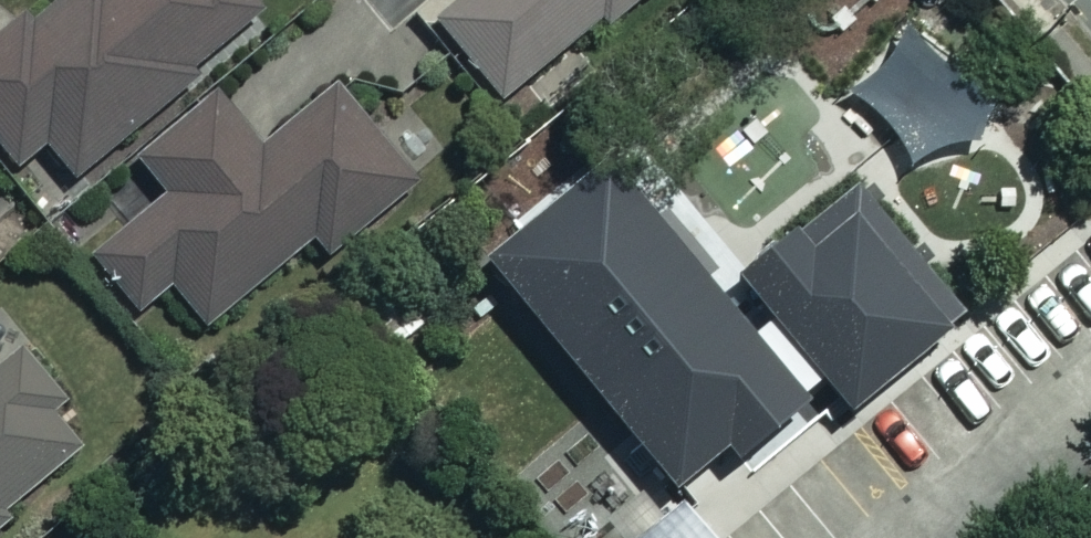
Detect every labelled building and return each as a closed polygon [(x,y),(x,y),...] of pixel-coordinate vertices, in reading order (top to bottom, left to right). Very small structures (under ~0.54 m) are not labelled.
[(240,0),(54,0),(0,41),(0,144),(14,163),(43,141),(64,168),(257,23),(240,0)] [(643,0),(459,0),(436,21),(503,96),(597,11),(612,28),(643,0)] [(905,26),(848,90),(904,160),(937,148),(961,149),(993,91),(905,26)] [(413,180),(335,86),(258,149),(210,92),(133,155),(164,192),(91,253),(137,309),(170,282),(203,322),(311,233),(326,251),(413,180)] [(484,262),(678,493),(717,460),(730,475),(809,409),(601,163),(484,262)] [(959,319),(851,186),(738,278),(845,411),(959,319)] [(61,389),(17,336),(0,350),(0,512),(72,452),(36,409),(61,389)] [(680,504),(636,537),(707,537),(680,504)]
